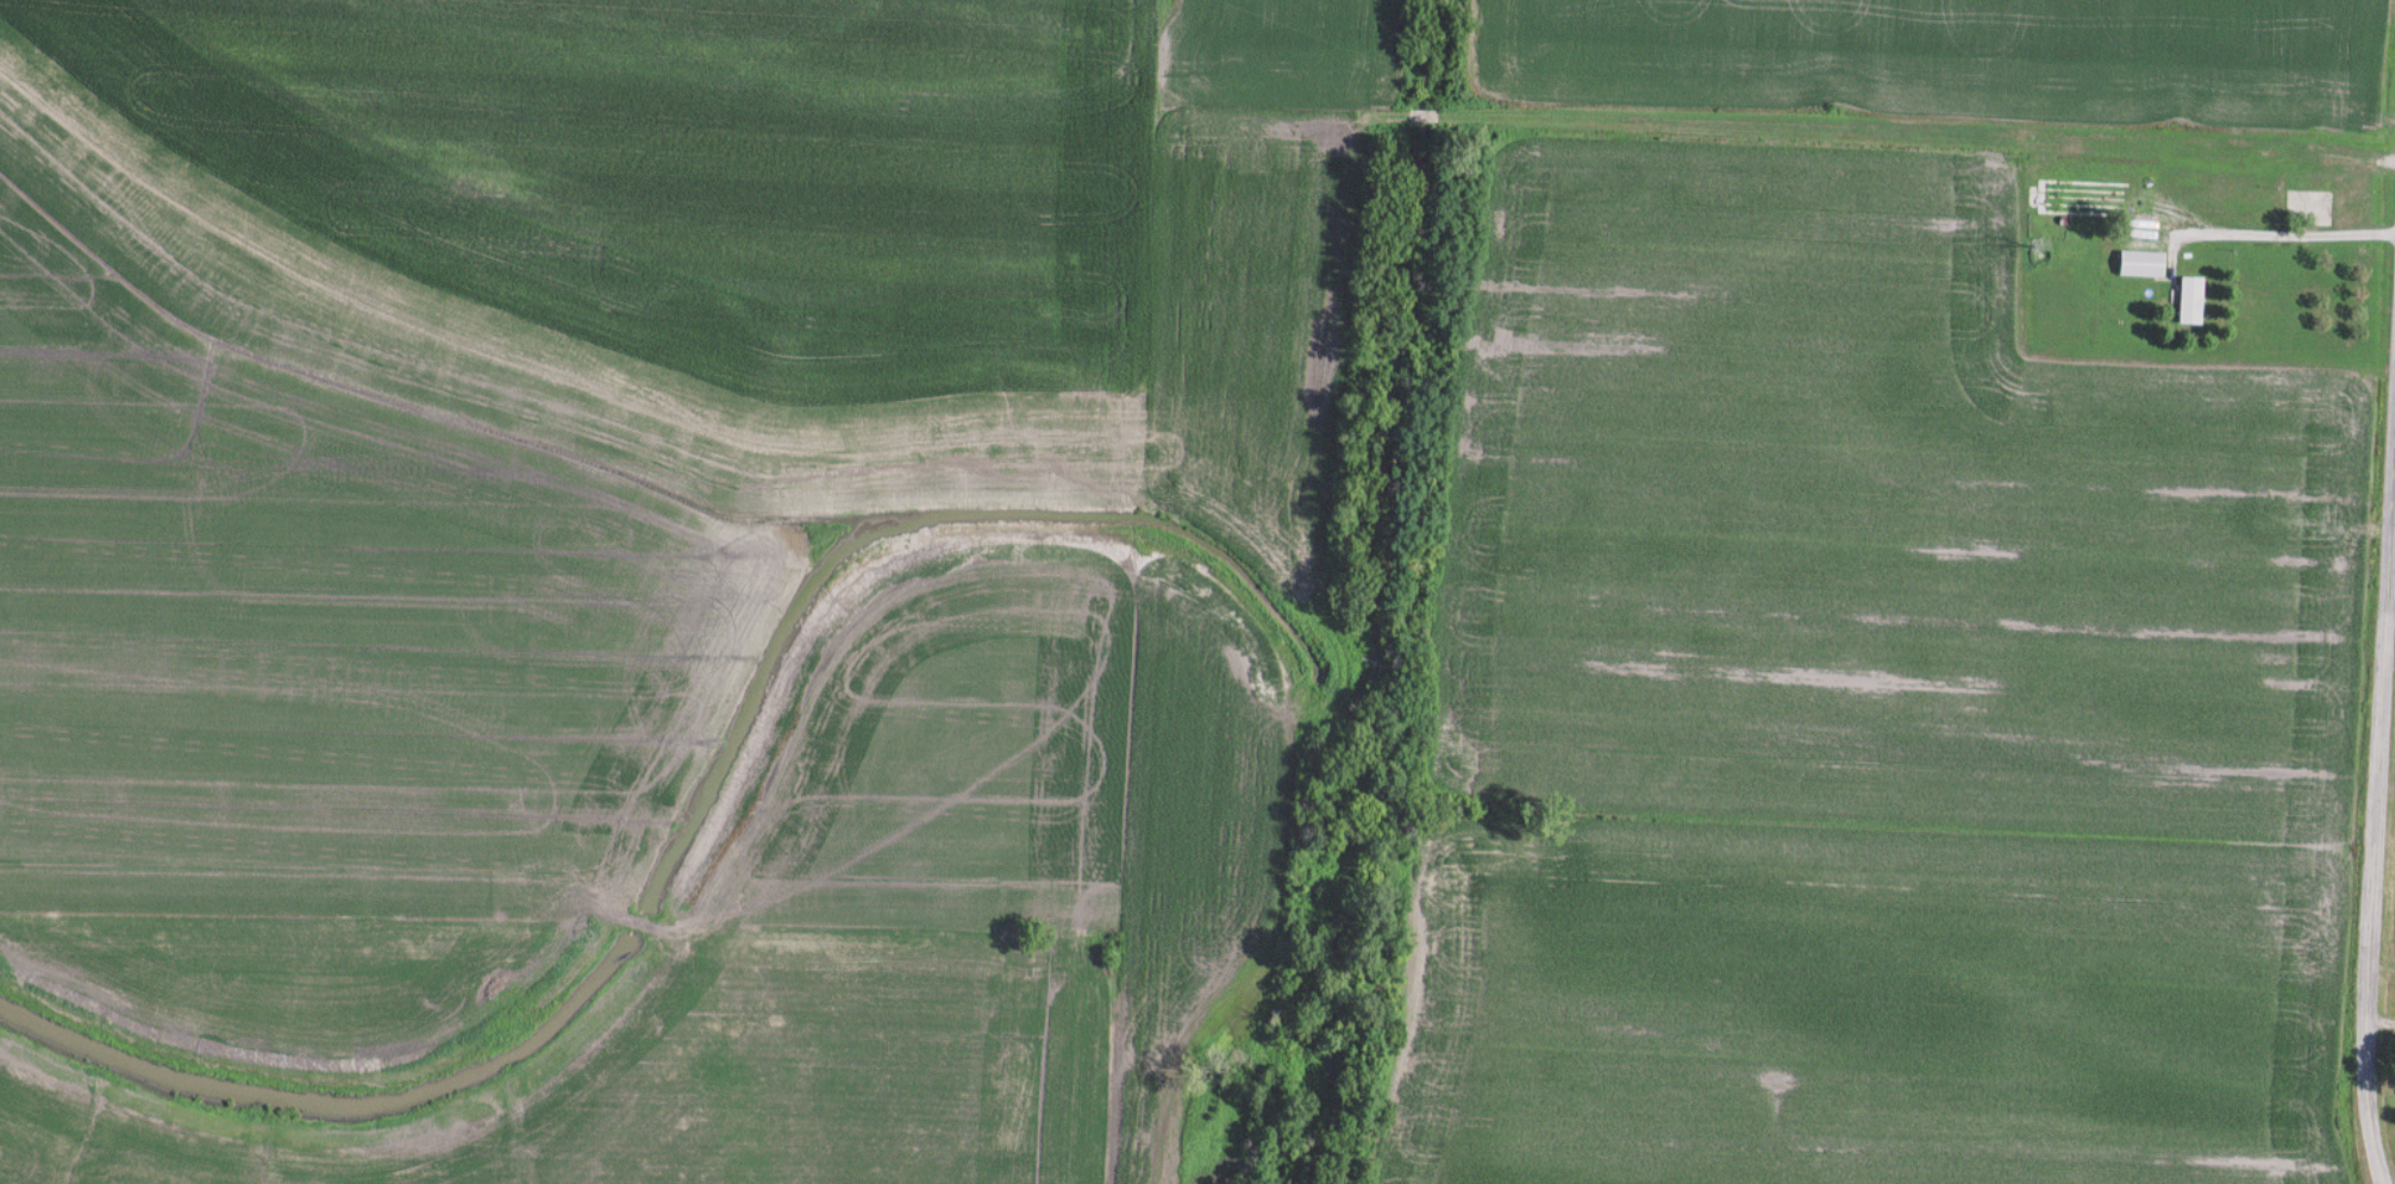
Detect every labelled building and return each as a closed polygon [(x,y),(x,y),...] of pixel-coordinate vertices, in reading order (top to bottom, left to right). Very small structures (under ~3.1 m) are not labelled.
[(2031,196),(2031,215),(2050,215),(2050,184),(2037,184),(2037,196),(2031,196)] [(2157,252),(2114,252),(2113,276),(2157,277),(2157,252)] [(2197,324),(2197,277),(2174,277),(2174,324),(2197,324)]
